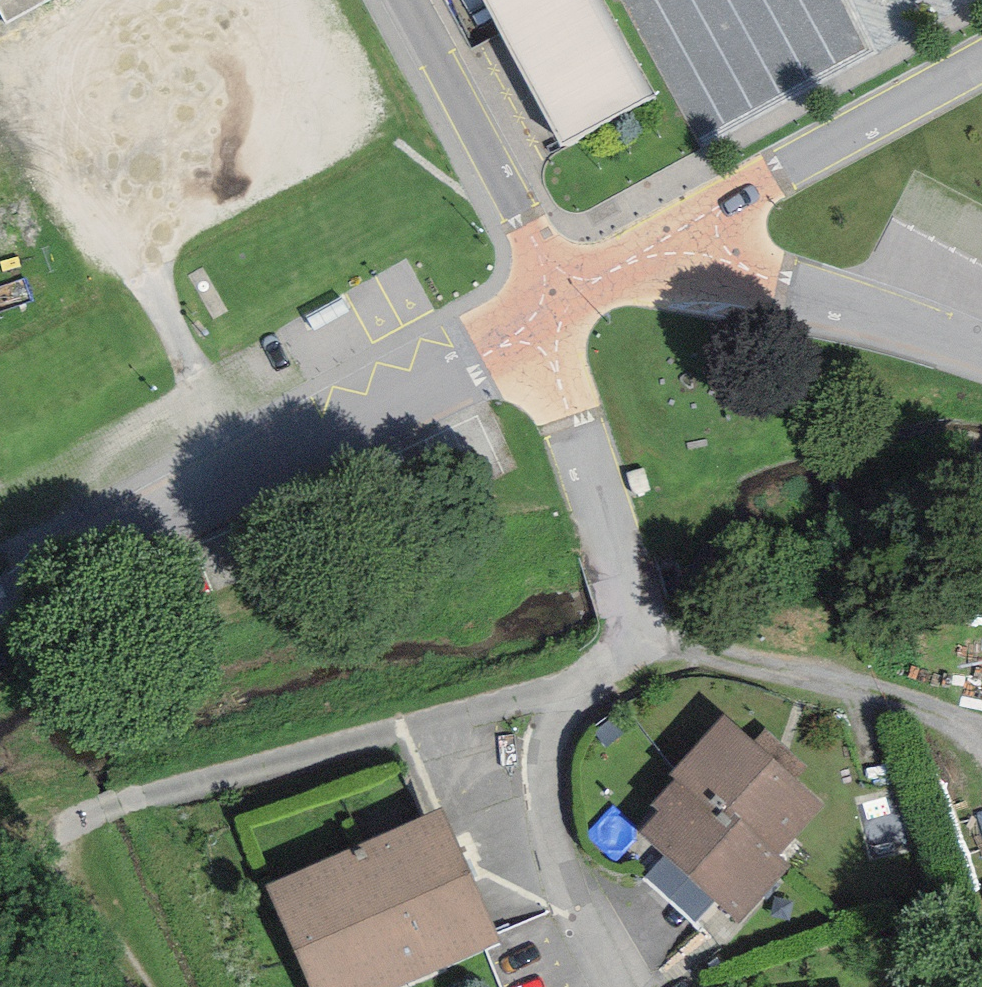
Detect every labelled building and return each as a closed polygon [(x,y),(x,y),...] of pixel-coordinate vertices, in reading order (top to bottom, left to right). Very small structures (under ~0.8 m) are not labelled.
[(559,146),(655,94),(601,0),(482,0),(559,146)] [(824,805),(724,714),(669,773),(676,779),(731,831),(742,819),(779,854),(824,805)] [(792,867),(779,854),(742,819),(731,831),(676,779),(651,805),(660,814),(642,833),(665,855),(716,902),(738,924),(792,867)] [(264,885),(309,986),(400,986),(502,942),(442,807),(264,885)] [(716,902),(665,855),(643,879),(695,925),(716,902)]
